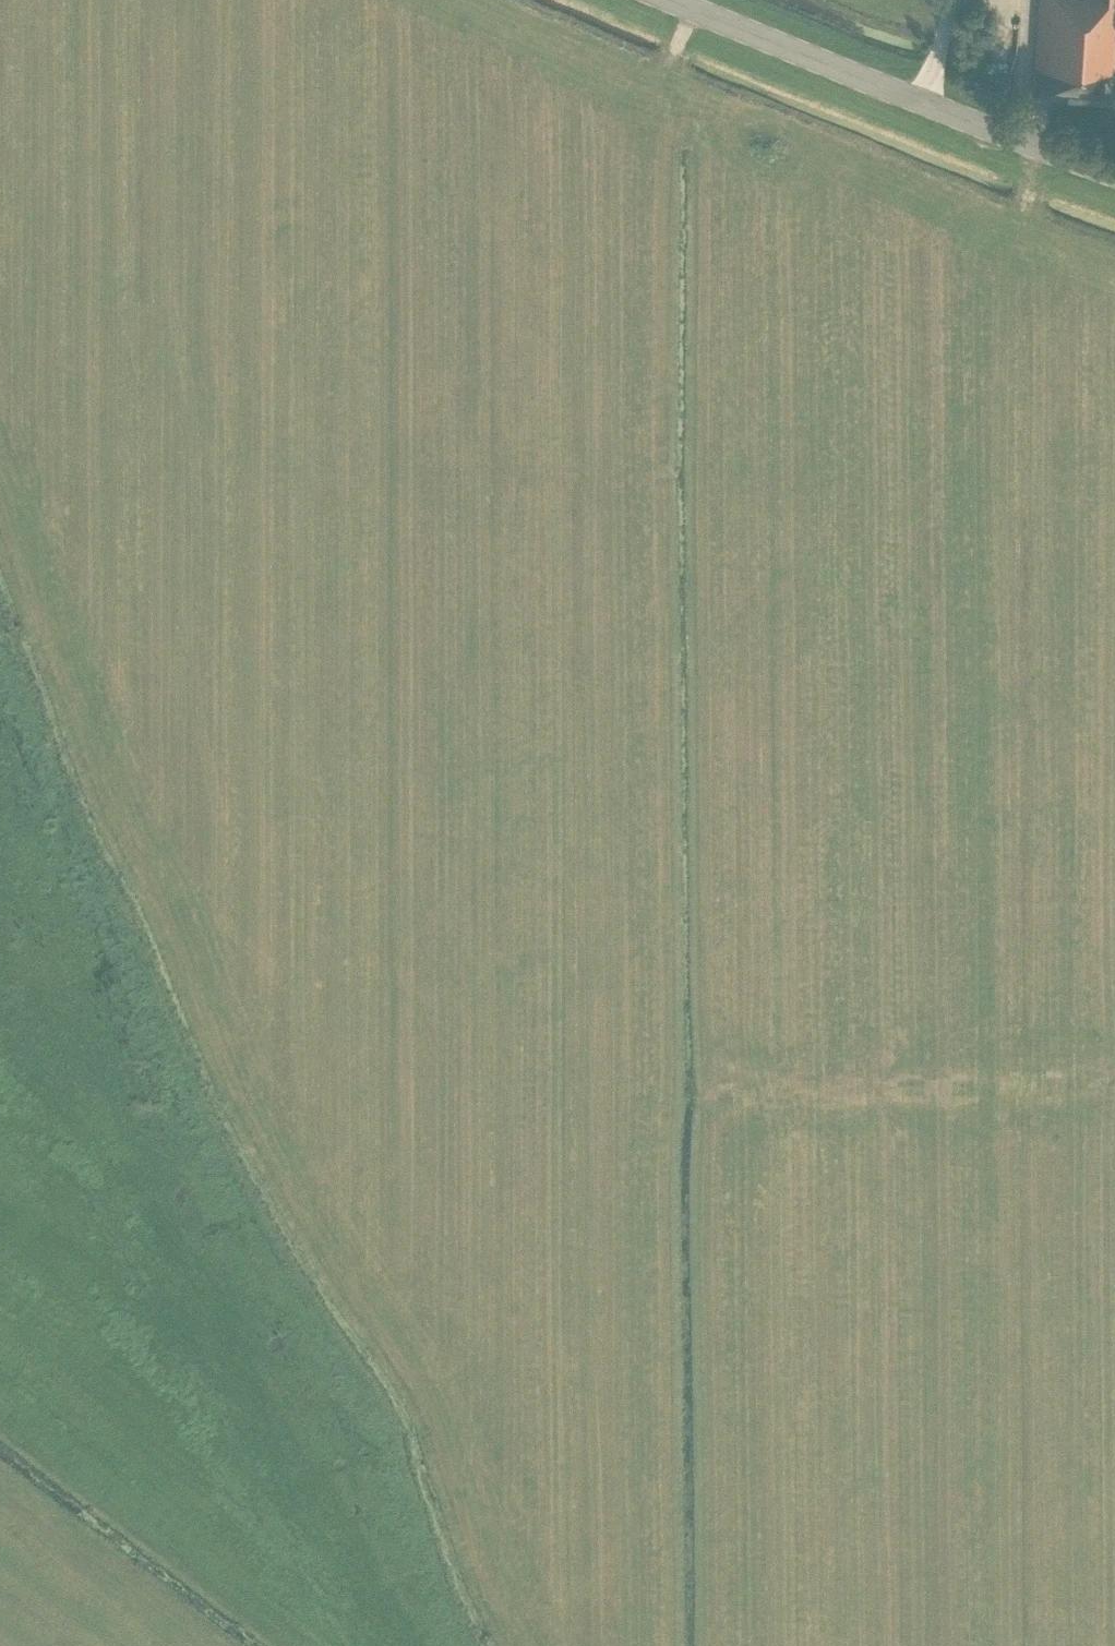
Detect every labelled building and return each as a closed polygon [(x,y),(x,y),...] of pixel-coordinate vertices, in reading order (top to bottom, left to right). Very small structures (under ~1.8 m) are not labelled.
[(1034,95),(1057,97),(1099,100),(1114,101),(1114,0),(1040,0),(1034,95)]
